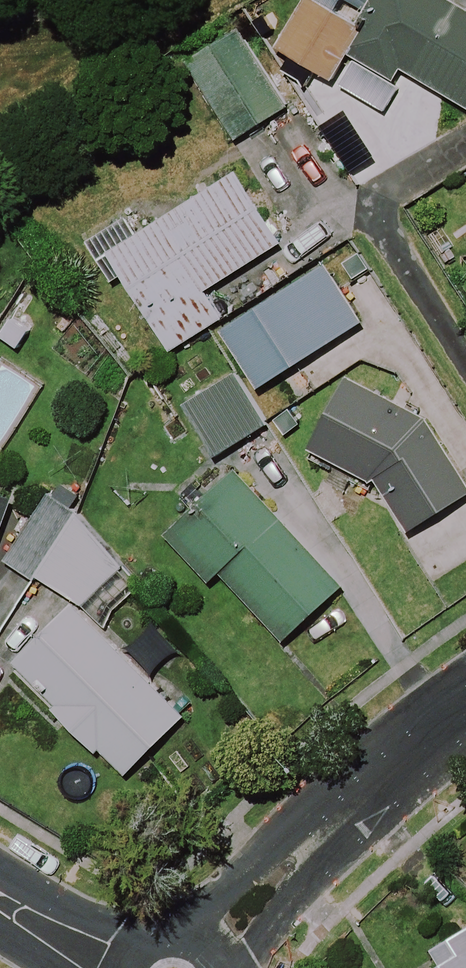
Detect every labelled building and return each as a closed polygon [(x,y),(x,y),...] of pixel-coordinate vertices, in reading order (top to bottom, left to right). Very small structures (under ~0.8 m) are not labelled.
[(357,25),(303,0),(290,0),(266,58),(328,88),(341,61),(357,25)] [(341,61),(391,85),(395,76),(465,109),(465,19),(426,0),(369,0),(357,25),(341,61)] [(279,114),(236,41),(186,70),(229,143),(279,114)] [(277,245),(232,176),(103,260),(165,356),(219,320),(202,294),(277,245)] [(257,432),(212,357),(163,386),(208,462),(257,432)] [(0,369),(0,448),(34,389),(0,369)] [(414,422),(333,380),(314,417),(313,416),(296,449),(369,487),(400,536),(461,498),(414,422)] [(337,591),(231,473),(195,504),(200,510),(165,541),(204,585),(215,576),(276,645),(337,591)] [(141,582),(50,502),(2,556),(63,609),(10,670),(50,706),(44,712),(124,782),(188,708),(99,630),(141,582)] [(463,930),(402,967),(465,967),(465,935),(463,930)]
